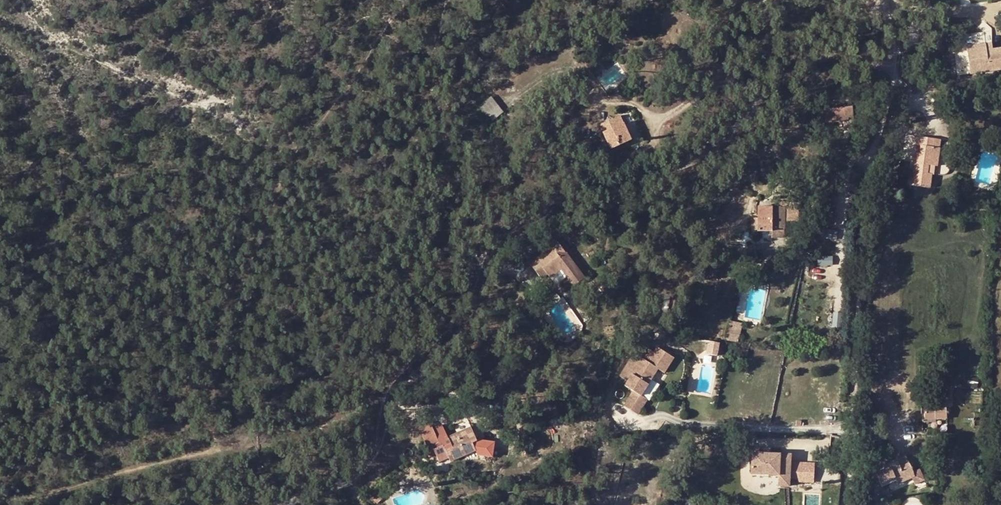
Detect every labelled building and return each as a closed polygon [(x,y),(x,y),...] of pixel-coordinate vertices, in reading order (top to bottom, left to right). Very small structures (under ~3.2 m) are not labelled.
[(1000,69),(1000,46),(988,48),(987,43),(967,45),(971,73),(1000,69)] [(486,114),(492,120),(504,112),(492,97),(479,107),(486,115),(486,114)] [(850,106),(832,108),(830,120),(851,118),(850,106)] [(818,121),(830,120),(832,108),(817,110),(818,121)] [(940,108),(938,122),(948,124),(950,110),(940,108)] [(631,141),(619,117),(599,127),(611,150),(631,141)] [(918,165),(914,165),(911,187),(930,190),(932,175),(928,175),(929,166),(938,167),(940,149),(940,140),(916,138),(916,146),(919,146),(919,153),(918,165)] [(943,175),(950,163),(952,150),(940,149),(938,167),(929,166),(928,175),(932,175),(943,175)] [(772,229),(785,230),(785,224),(798,225),(798,204),(779,202),(779,208),(758,207),(757,232),(772,233),(772,229)] [(772,238),(784,238),(785,230),(772,229),(772,233),(772,238)] [(559,267),(568,278),(574,287),(588,276),(563,241),(559,245),(555,240),(545,247),(548,250),(529,264),(541,280),(548,275),(559,267)] [(548,275),(556,286),(568,278),(559,267),(548,275)] [(728,334),(739,336),(741,337),(743,325),(730,323),(728,334)] [(739,336),(728,334),(727,341),(738,343),(739,336)] [(646,363),(640,359),(637,363),(632,360),(621,377),(628,382),(626,387),(633,392),(625,406),(637,414),(646,400),(642,397),(659,370),(664,373),(673,358),(656,348),(653,353),(646,363)] [(646,363),(653,353),(647,350),(640,359),(646,363)] [(925,421),(946,419),(945,407),(942,407),(941,403),(935,403),(935,408),(924,409),(925,421)] [(475,452),(472,445),(466,430),(448,437),(449,439),(438,443),(434,431),(431,423),(418,428),(427,450),(426,451),(428,458),(436,455),(439,464),(449,460),(450,462),(475,452)] [(466,430),(472,445),(477,443),(471,427),(466,430)] [(438,443),(449,439),(448,437),(444,430),(442,431),(441,429),(434,431),(438,443)] [(865,458),(884,449),(879,440),(860,450),(865,458)] [(763,452),(753,452),(752,474),(777,475),(777,478),(789,479),(790,463),(790,454),(771,453),(763,452)] [(892,476),(895,479),(896,482),(910,475),(913,474),(911,470),(905,459),(895,463),(893,460),(871,469),(878,482),(885,479),(892,476)] [(798,463),(790,463),(789,479),(797,480),(798,463)] [(814,464),(798,463),(797,480),(797,482),(813,483),(814,464)] [(917,467),(911,470),(913,474),(910,475),(913,482),(922,478),(917,467)] [(789,479),(777,478),(776,486),(788,487),(789,479)]
